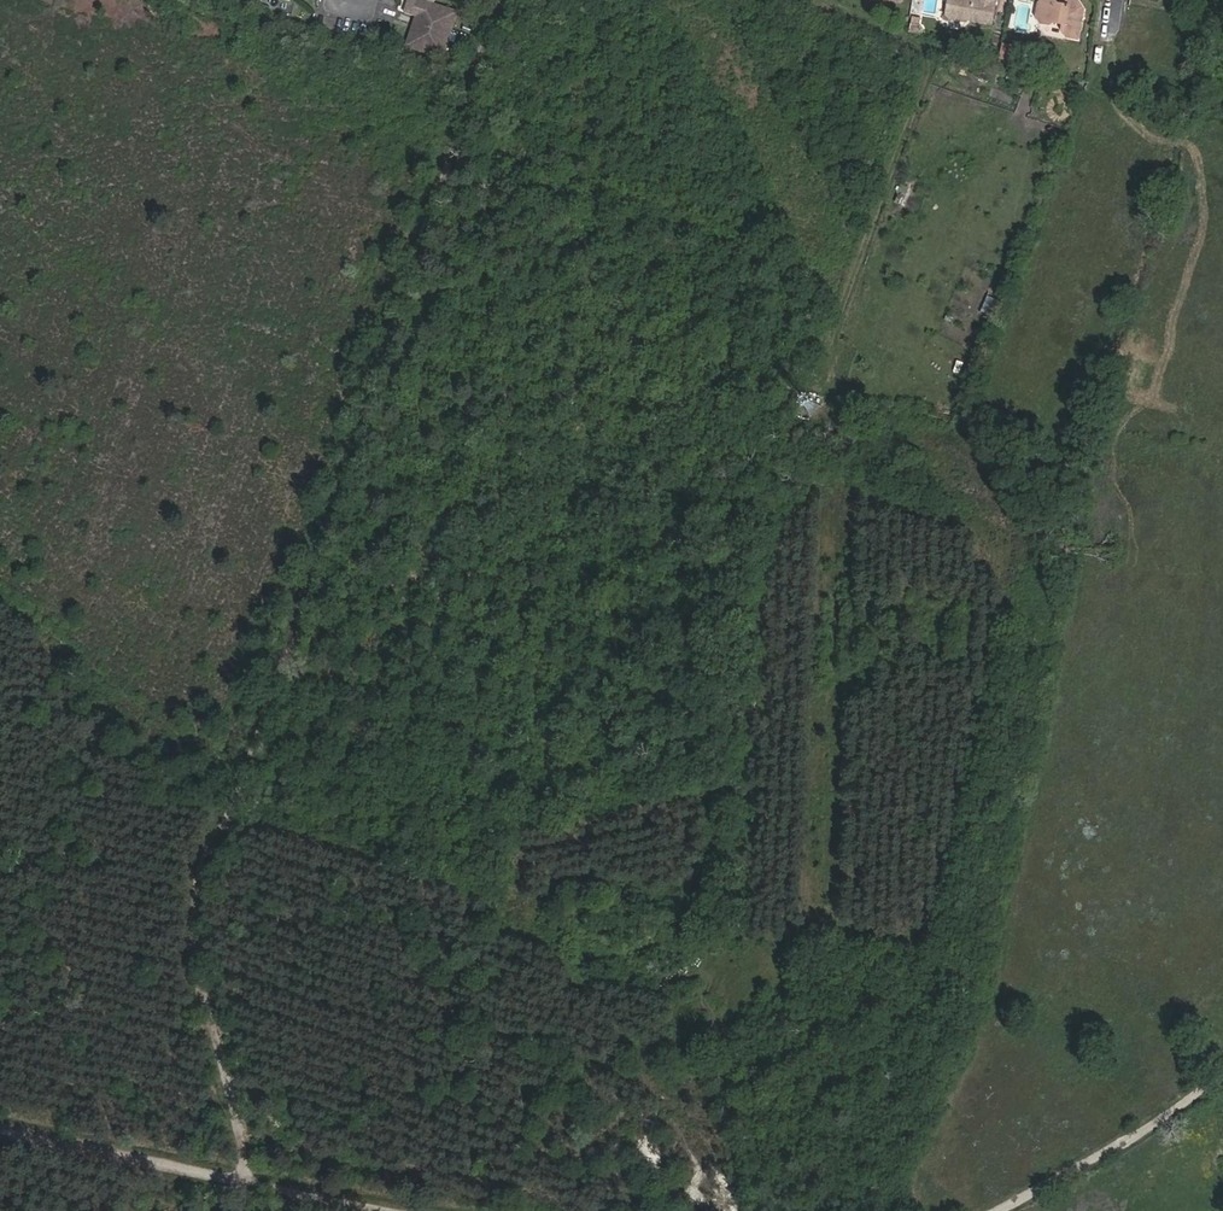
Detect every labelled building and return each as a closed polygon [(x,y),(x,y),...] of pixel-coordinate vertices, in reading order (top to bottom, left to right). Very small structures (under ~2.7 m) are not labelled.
[(966,20),(991,25),(996,0),(950,0),(947,16),(950,20),(963,22),(966,20)] [(1058,4),(1055,0),(1053,0),(1043,0),(1039,3),(1036,17),(1041,23),(1050,25),(1053,23),(1063,24),(1062,30),(1067,37),(1078,39),(1084,9),(1078,0),(1069,0),(1061,5),(1058,4)] [(422,1),(417,17),(452,29),(457,12),(422,1)] [(919,17),(912,16),(910,25),(917,26),(919,17)] [(442,57),(452,29),(417,17),(407,46),(442,57)] [(1016,46),(1005,44),(1003,56),(1014,58),(1016,46)]
